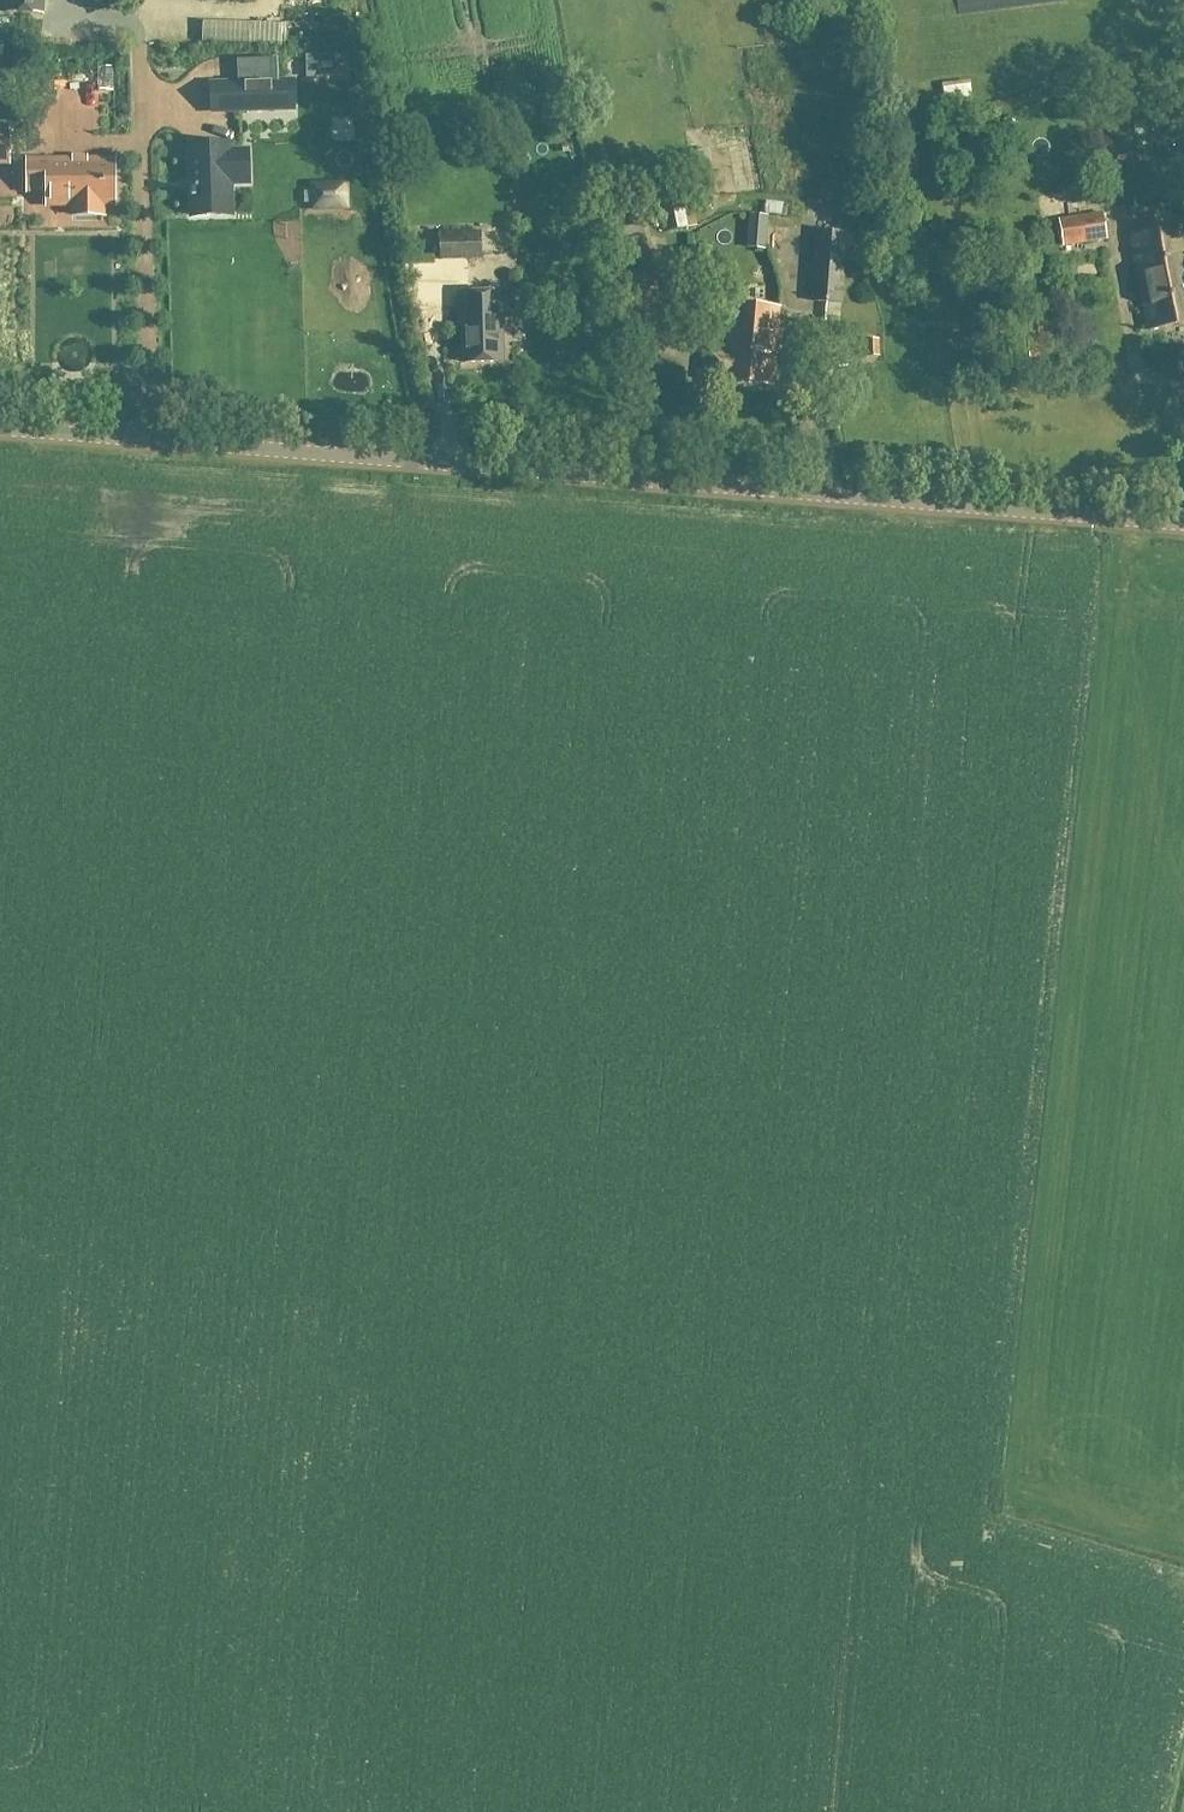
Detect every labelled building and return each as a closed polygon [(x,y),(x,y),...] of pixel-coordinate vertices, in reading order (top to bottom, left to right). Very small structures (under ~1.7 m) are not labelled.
[(42,16),(43,0),(6,0),(5,14),(42,16)] [(163,3),(165,21),(178,20),(176,2),(163,3)] [(239,86),(239,113),(278,112),(277,84),(239,86)] [(246,154),(228,155),(228,147),(189,148),(192,218),(230,217),(229,185),(247,184),(246,154)] [(101,206),(114,206),(113,164),(27,164),(27,192),(46,192),(46,206),(73,206),(73,218),(101,218),(101,206)] [(343,188),(314,189),(314,209),(344,208),(343,188)] [(668,232),(696,227),(691,205),(662,211),(668,232)] [(1106,241),(1101,215),(1059,222),(1063,249),(1106,241)] [(1132,239),(1150,333),(1183,327),(1183,229),(1132,239)] [(439,260),(480,258),(479,232),(439,233),(439,260)] [(840,305),(846,236),(818,233),(812,302),(840,305)] [(629,325),(661,318),(644,239),(613,246),(629,325)] [(465,362),(499,361),(498,316),(502,316),(501,294),(459,295),(460,323),(464,323),(465,362)] [(773,388),(780,311),(730,307),(726,351),(704,349),(701,381),(723,383),(773,388)] [(566,349),(579,350),(581,322),(567,322),(566,349)]
